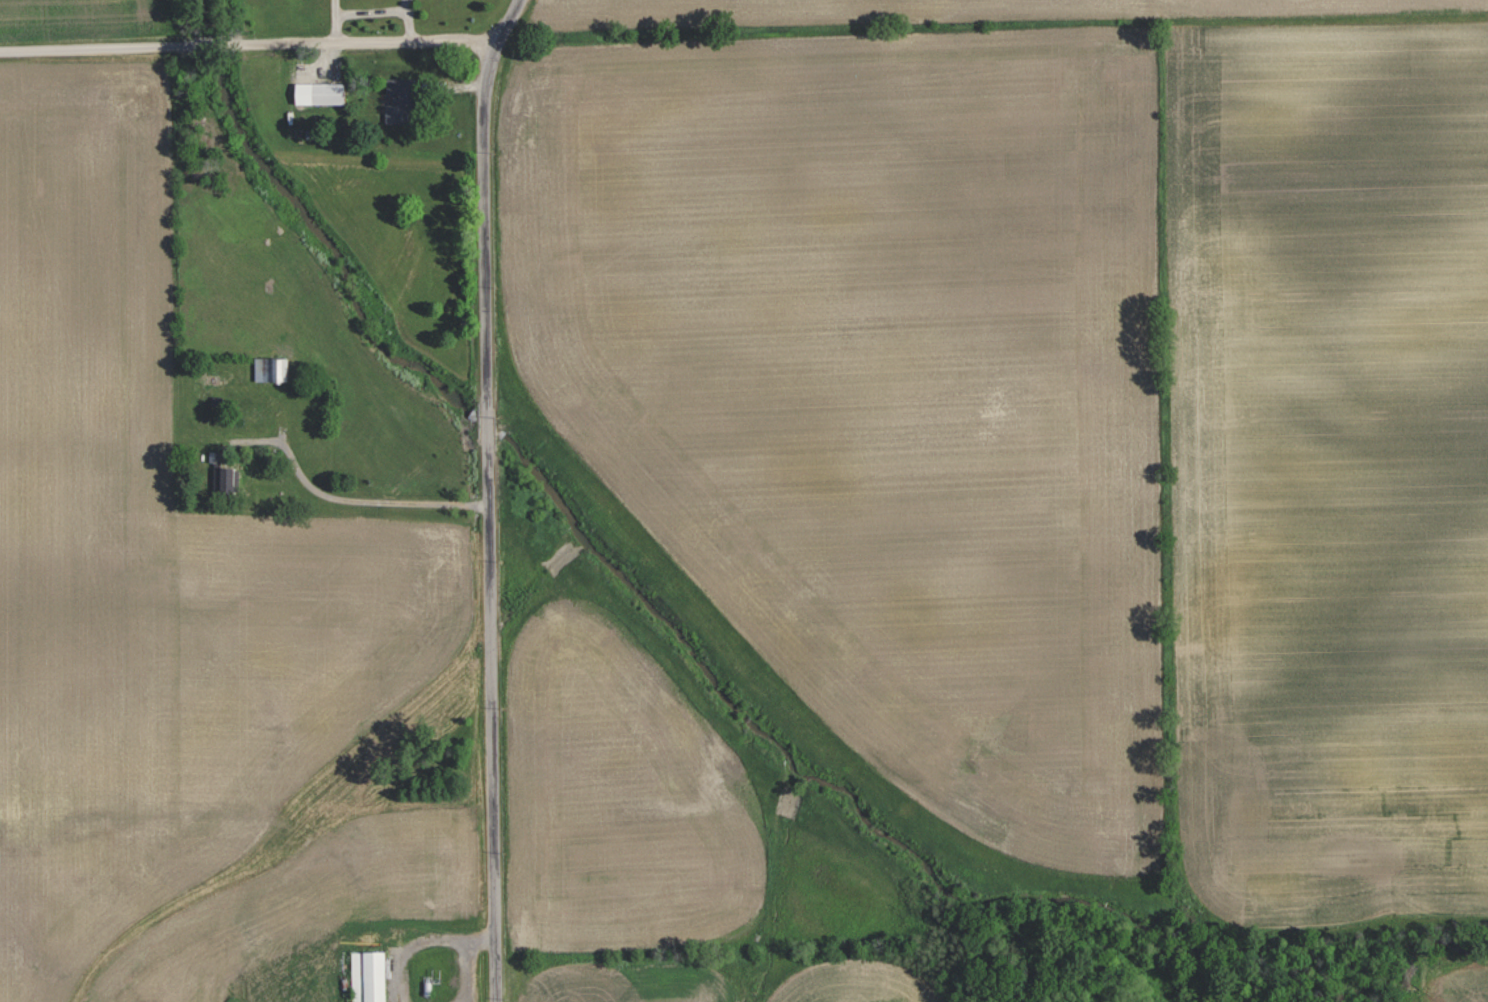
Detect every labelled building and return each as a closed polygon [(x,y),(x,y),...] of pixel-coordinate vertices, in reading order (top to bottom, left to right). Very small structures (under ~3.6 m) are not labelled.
[(386,123),(415,124),(416,80),(388,79),(388,97),(394,97),(394,105),(387,105),(386,123)] [(344,84),(312,84),(312,106),(345,105),(344,84)] [(289,382),(288,358),(256,359),(256,382),(289,382)] [(239,493),(240,469),(221,469),(220,492),(239,493)] [(385,952),(352,952),(353,995),(364,995),(364,1001),(386,1001),(385,952)]
